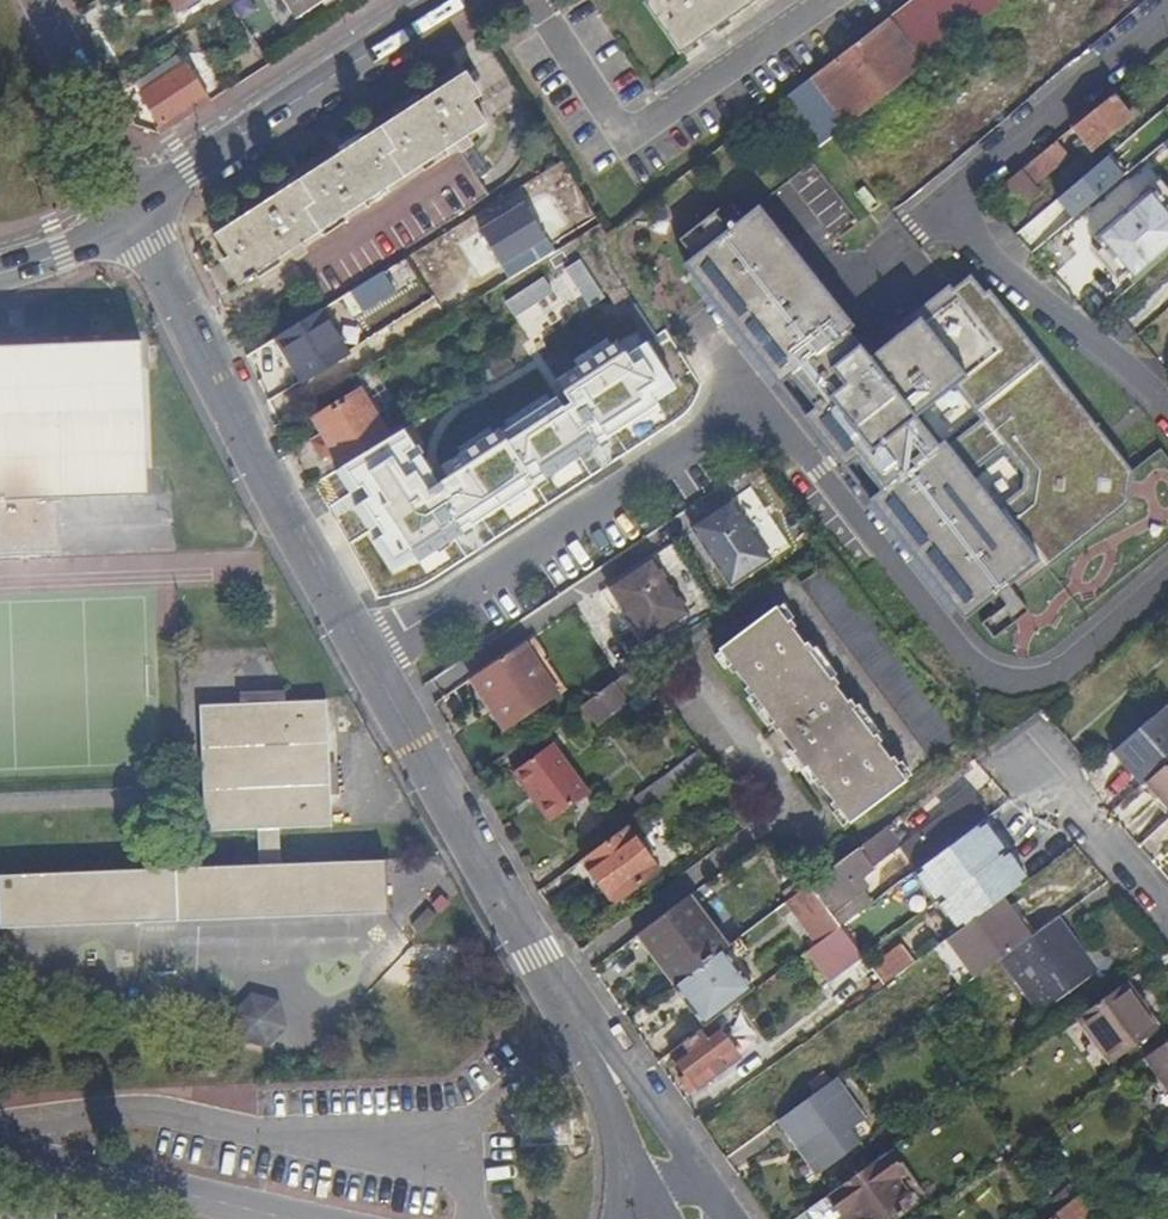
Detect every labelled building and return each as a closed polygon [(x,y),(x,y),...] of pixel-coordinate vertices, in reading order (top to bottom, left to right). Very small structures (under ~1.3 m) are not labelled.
[(178,11),(196,0),(171,0),(178,11)] [(296,19),(325,0),(284,0),(296,19)] [(642,4),(679,56),(712,33),(760,0),(647,0),(642,4)] [(814,78),(850,125),(942,52),(1005,0),(914,0),(814,78)] [(154,127),(159,135),(208,103),(184,65),(141,93),(160,123),(154,127)] [(481,93),(467,70),(215,234),(229,256),(222,261),(236,285),(245,279),(249,285),(259,278),(255,272),(455,143),(486,123),(472,99),(481,93)] [(223,94),(231,89),(226,82),(218,87),(223,94)] [(1133,117),(1115,94),(1105,103),(1074,128),(1094,151),(1133,117)] [(1068,155),(1058,142),(1023,171),(1034,183),(1068,155)] [(1034,183),(1023,171),(1000,190),(1019,212),(1041,192),(1034,183)] [(1121,285),(1167,244),(1167,233),(1134,194),(1081,239),(1121,285)] [(707,295),(780,388),(791,380),(815,410),(804,419),(845,470),(856,461),(880,492),(869,501),(965,622),(990,603),(997,611),(1015,596),(1051,568),(1129,506),(1133,474),(990,293),(985,297),(971,279),(953,293),(950,289),(897,331),(900,335),(870,359),(850,334),(855,329),(759,208),(728,232),(720,239),(684,268),(707,295)] [(723,226),(715,215),(680,243),(692,258),(718,237),(720,239),(728,232),(723,226)] [(341,323),(422,282),(410,259),(330,301),(341,323)] [(543,357),(579,324),(566,309),(580,296),(550,263),(500,309),(543,357)] [(320,310),(277,337),(302,379),(345,352),(320,310)] [(130,499),(147,498),(142,348),(17,351),(0,351),(0,551),(60,550),(58,500),(130,499)] [(342,466),(388,438),(359,391),(314,418),(324,436),(313,443),(322,457),(333,450),(342,466)] [(759,463),(742,474),(750,487),(769,475),(759,463)] [(731,500),(692,526),(732,586),(772,560),(731,500)] [(689,613),(652,559),(610,587),(646,642),(689,613)] [(826,563),(800,586),(847,638),(873,615),(826,563)] [(1015,596),(997,611),(981,623),(994,639),(1028,612),(1015,596)] [(778,608),(720,651),(847,825),(905,783),(778,608)] [(550,661),(535,637),(525,645),(559,697),(566,693),(547,663),(550,661)] [(559,697),(525,645),(474,679),(490,705),(488,707),(505,732),(559,697)] [(638,671),(588,703),(601,723),(640,698),(644,704),(656,695),(638,671)] [(898,720),(939,753),(955,734),(914,701),(898,720)] [(287,703),(205,706),(202,708),(206,831),(331,826),(327,702),(287,703)] [(1167,763),(1167,743),(1149,720),(1115,751),(1143,785),(1145,783),(1167,763)] [(590,793),(553,744),(513,773),(550,823),(590,793)] [(635,799),(645,812),(711,764),(701,751),(635,799)] [(1145,783),(1167,808),(1167,763),(1145,783)] [(949,816),(921,838),(934,856),(985,818),(967,794),(945,811),(949,816)] [(1018,863),(985,818),(934,856),(918,868),(932,887),(975,855),(994,881),(1018,863)] [(658,871),(626,827),(619,832),(582,859),(614,903),(658,871)] [(888,827),(872,839),(885,857),(898,848),(890,835),(892,833),(888,827)] [(934,856),(921,838),(904,849),(918,868),(934,856)] [(885,857),(872,839),(810,886),(830,912),(837,906),(831,898),(846,886),(852,895),(867,884),(861,876),(885,857)] [(387,880),(386,862),(0,877),(0,928),(343,915),(387,914),(387,880)] [(830,912),(810,886),(806,888),(793,899),(824,939),(840,926),(830,912)] [(870,904),(860,890),(852,895),(846,886),(831,898),(837,906),(830,912),(840,926),(870,904)] [(726,947),(689,898),(635,938),(672,988),(726,947)] [(974,977),(1000,959),(1026,940),(1000,901),(947,939),(974,977)] [(1075,946),(1056,919),(1026,940),(1000,959),(1039,1012),(1088,976),(1069,950),(1075,946)] [(871,968),(840,926),(824,939),(806,952),(838,994),(872,969),(871,968)] [(885,985),(915,963),(902,944),(871,968),(872,969),(885,985)] [(1160,1030),(1127,982),(1078,1018),(1111,1065),(1160,1030)] [(245,992),(236,1036),(279,1045),(288,1001),(245,992)] [(739,1059),(713,1022),(672,1053),(698,1090),(739,1059)] [(862,1121),(833,1080),(778,1120),(797,1146),(803,1143),(823,1169),(851,1149),(842,1135),(862,1121)] [(893,1179),(913,1207),(925,1198),(892,1150),(885,1153),(900,1174),(893,1179)] [(913,1207),(893,1179),(900,1174),(885,1153),(826,1195),(842,1216),(848,1212),(853,1218),(897,1218),(913,1207)] [(842,1216),(826,1195),(804,1210),(810,1218),(838,1218),(842,1216)] [(1070,1203),(1054,1214),(1055,1216),(1058,1218),(1082,1218),(1070,1203)]
